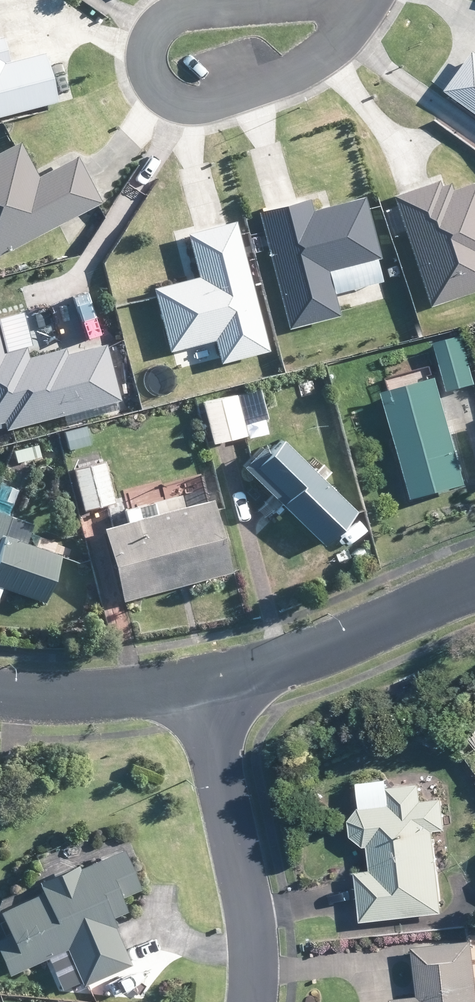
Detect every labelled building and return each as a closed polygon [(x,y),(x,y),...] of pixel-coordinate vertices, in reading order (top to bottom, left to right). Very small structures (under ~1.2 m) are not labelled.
[(0,37),(0,116),(56,102),(44,55),(7,65),(0,37)] [(452,92),(474,109),(474,60),(452,92)] [(21,147),(0,158),(0,255),(100,205),(78,160),(37,180),(21,147)] [(441,193),(439,184),(394,198),(429,306),(474,291),(474,182),(441,193)] [(377,256),(363,201),(312,214),(310,203),(260,215),(288,328),(337,316),(325,269),(377,256)] [(268,351),(235,224),(189,235),(200,278),(155,290),(170,351),(215,339),(222,363),(268,351)] [(13,433),(121,405),(106,346),(67,356),(65,350),(29,360),(26,349),(6,354),(0,331),(0,430),(13,433)] [(467,384),(470,382),(457,333),(431,340),(430,341),(436,363),(443,390),(467,384)] [(461,483),(445,427),(430,376),(385,388),(377,391),(408,498),(461,483)] [(235,424),(259,418),(261,417),(253,387),(233,393),(198,403),(194,403),(205,443),(215,441),(231,436),(238,434),(238,431),(235,424)] [(61,445),(76,440),(72,428),(58,433),(61,445)] [(275,507),(314,545),(346,511),(315,480),(325,471),(313,459),(302,470),(268,437),(254,451),(252,449),(237,464),(234,468),(239,472),(268,500),(275,507)] [(11,462),(35,456),(32,445),(8,451),(11,462)] [(67,467),(76,510),(107,502),(97,461),(67,467)] [(111,599),(120,597),(222,572),(204,500),(148,515),(145,502),(116,510),(119,522),(94,528),(111,599)] [(32,600),(50,554),(0,536),(0,588),(32,600)] [(449,795),(440,795),(428,797),(426,780),(394,784),(396,802),(367,805),(356,818),(359,833),(368,841),(371,844),(374,843),(375,851),(376,867),(363,868),(363,875),(368,917),(448,909),(440,827),(452,826),(449,795)] [(145,884),(134,859),(129,850),(105,862),(104,860),(86,868),(85,866),(46,884),(50,892),(7,913),(17,933),(0,941),(16,974),(66,951),(71,949),(88,983),(88,984),(134,963),(130,953),(117,927),(121,925),(117,915),(123,913),(131,909),(125,897),(144,888),(147,887),(145,884)] [(420,944),(420,953),(425,993),(398,995),(398,1001),(474,1001),(474,938),(420,944)]
